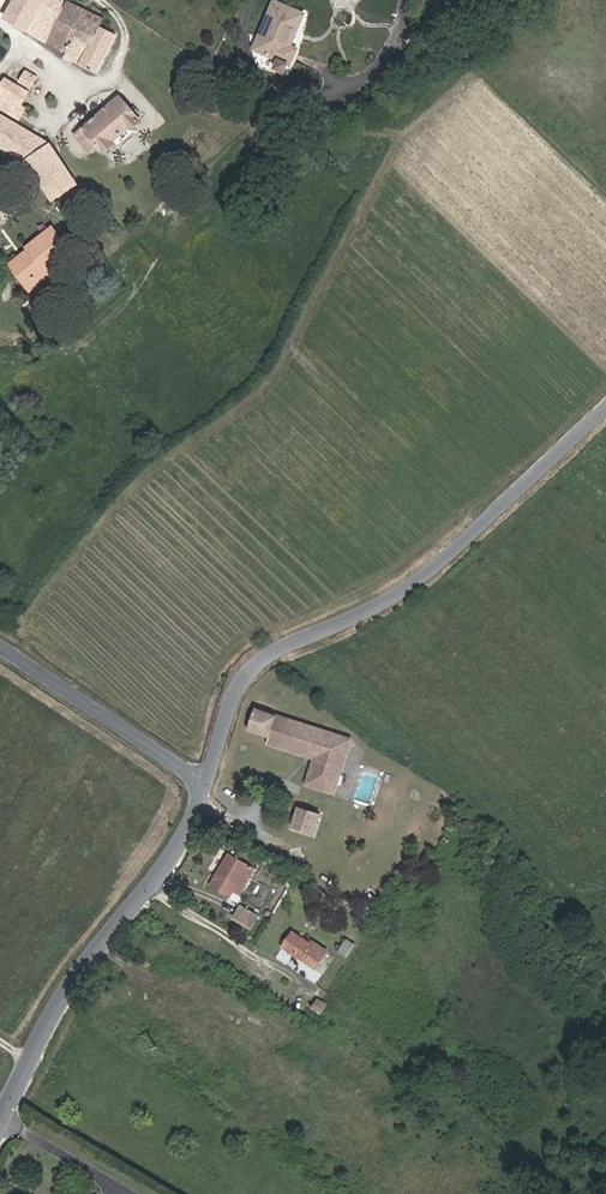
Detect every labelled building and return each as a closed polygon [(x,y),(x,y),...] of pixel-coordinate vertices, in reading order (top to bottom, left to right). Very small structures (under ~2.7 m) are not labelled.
[(66,4),(59,0),(13,0),(3,19),(46,42),(66,4)] [(83,62),(101,27),(106,19),(70,0),(68,0),(66,4),(46,42),(83,62)] [(254,46),(280,58),(276,68),(285,72),(290,62),(292,63),(297,48),(288,44),(295,27),(298,28),(305,12),(276,0),(275,0),(254,46)] [(101,27),(83,62),(81,66),(97,74),(117,36),(101,27)] [(29,74),(23,84),(31,88),(36,78),(29,74)] [(0,95),(0,108),(22,120),(28,107),(24,104),(30,92),(8,80),(0,95)] [(120,99),(76,133),(90,152),(99,145),(105,153),(112,148),(114,150),(138,133),(136,130),(140,126),(120,99)] [(29,160),(52,198),(79,185),(53,144),(0,115),(0,144),(29,160)] [(9,267),(23,285),(42,271),(67,251),(49,229),(24,249),(27,252),(9,267)] [(42,271),(23,285),(28,291),(46,276),(42,271)] [(332,735),(257,709),(251,731),(271,738),(269,744),(299,754),(300,751),(314,756),(314,759),(316,760),(307,785),(334,795),(347,756),(327,750),(332,735)] [(332,735),(327,750),(347,756),(352,742),(332,735)] [(313,837),(320,815),(299,808),(292,829),(313,837)] [(239,893),(253,868),(229,854),(210,885),(228,896),(232,889),(239,893)] [(251,927),(257,915),(241,906),(234,917),(251,927)] [(327,951),(311,941),(310,944),(292,932),(283,946),(316,968),(327,951)] [(346,957),(354,945),(345,939),(338,951),(346,957)] [(321,1012),(325,1005),(318,1000),(313,1008),(321,1012)]
